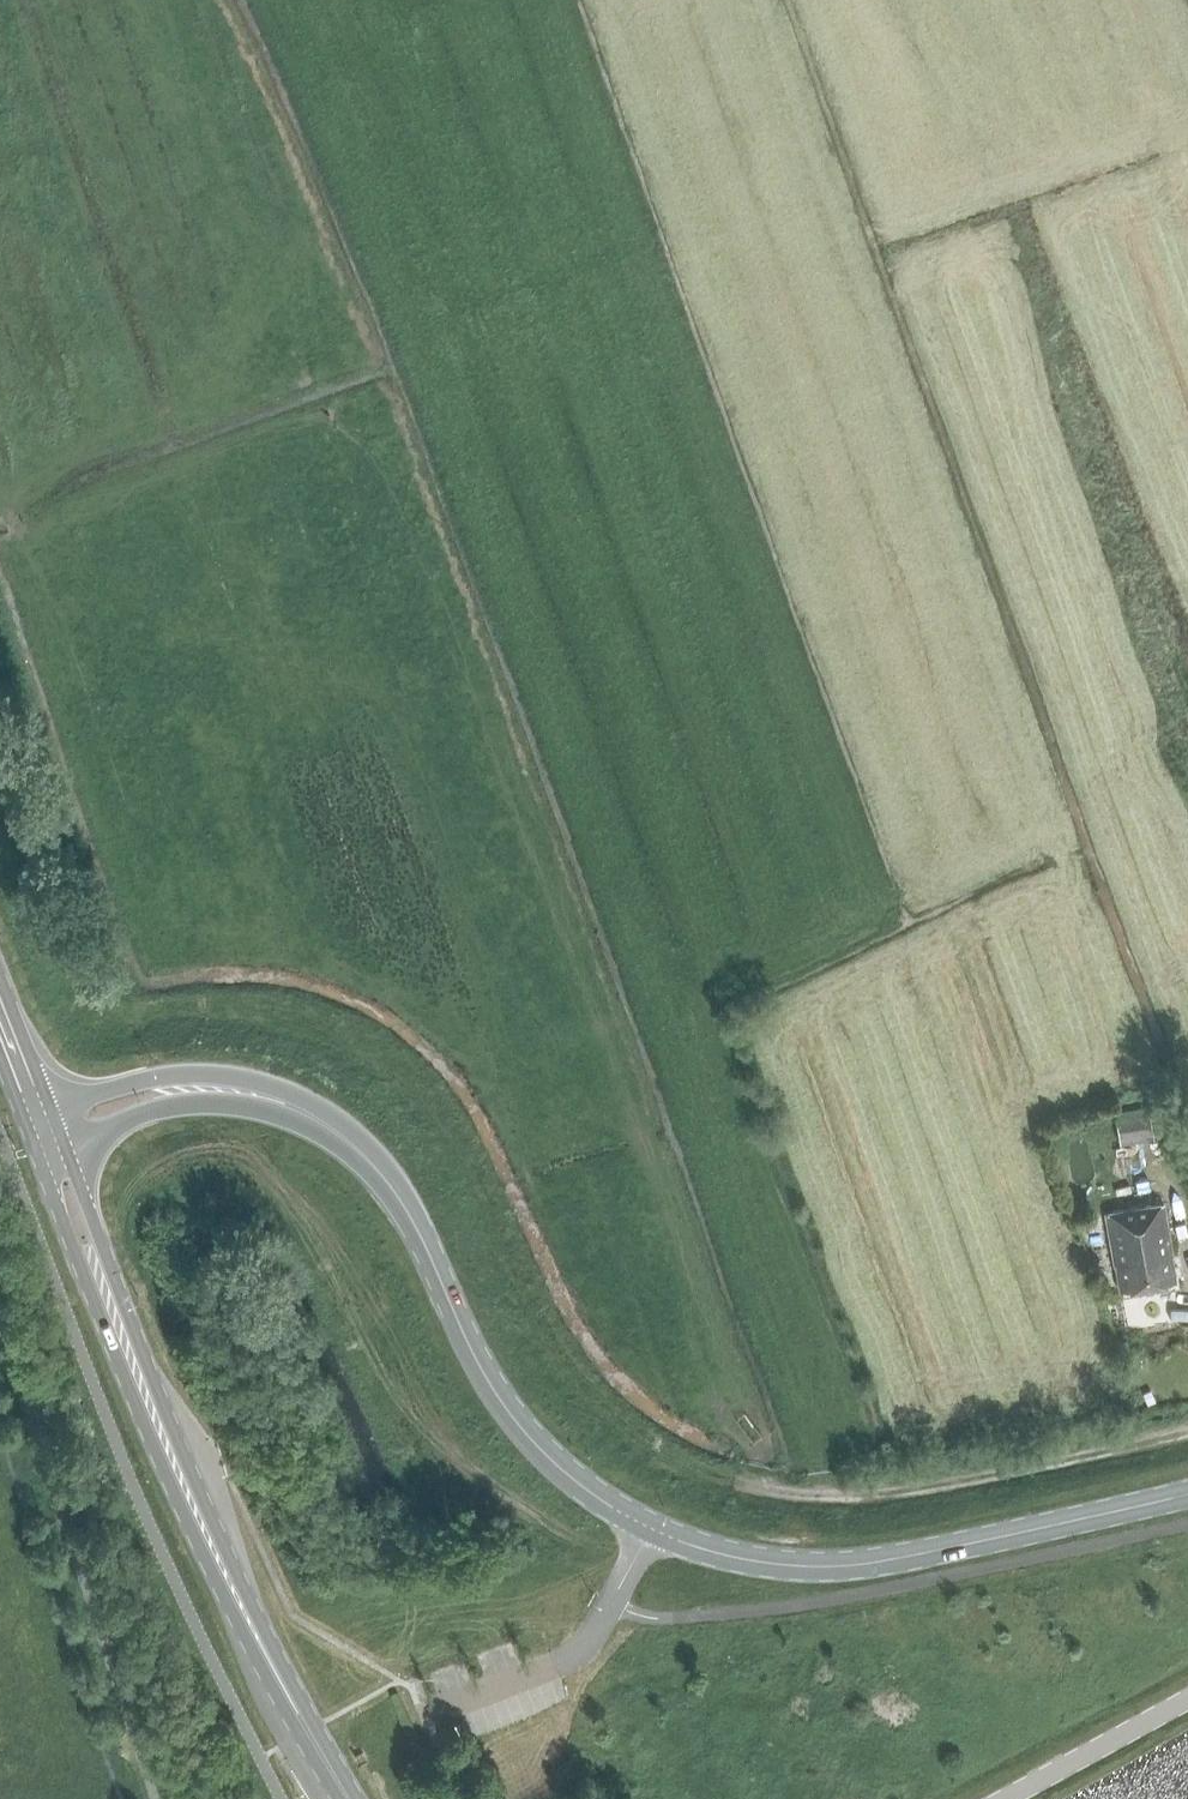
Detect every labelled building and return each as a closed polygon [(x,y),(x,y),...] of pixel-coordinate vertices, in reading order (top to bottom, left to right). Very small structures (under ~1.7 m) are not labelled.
[(1153,1140),(1148,1107),(1113,1113),(1119,1146),(1153,1140)] [(1104,1213),(1114,1265),(1116,1265),(1121,1290),(1174,1281),(1169,1256),(1173,1255),(1169,1235),(1168,1235),(1162,1204),(1160,1204),(1159,1202),(1107,1211),(1107,1212),(1104,1213)]
